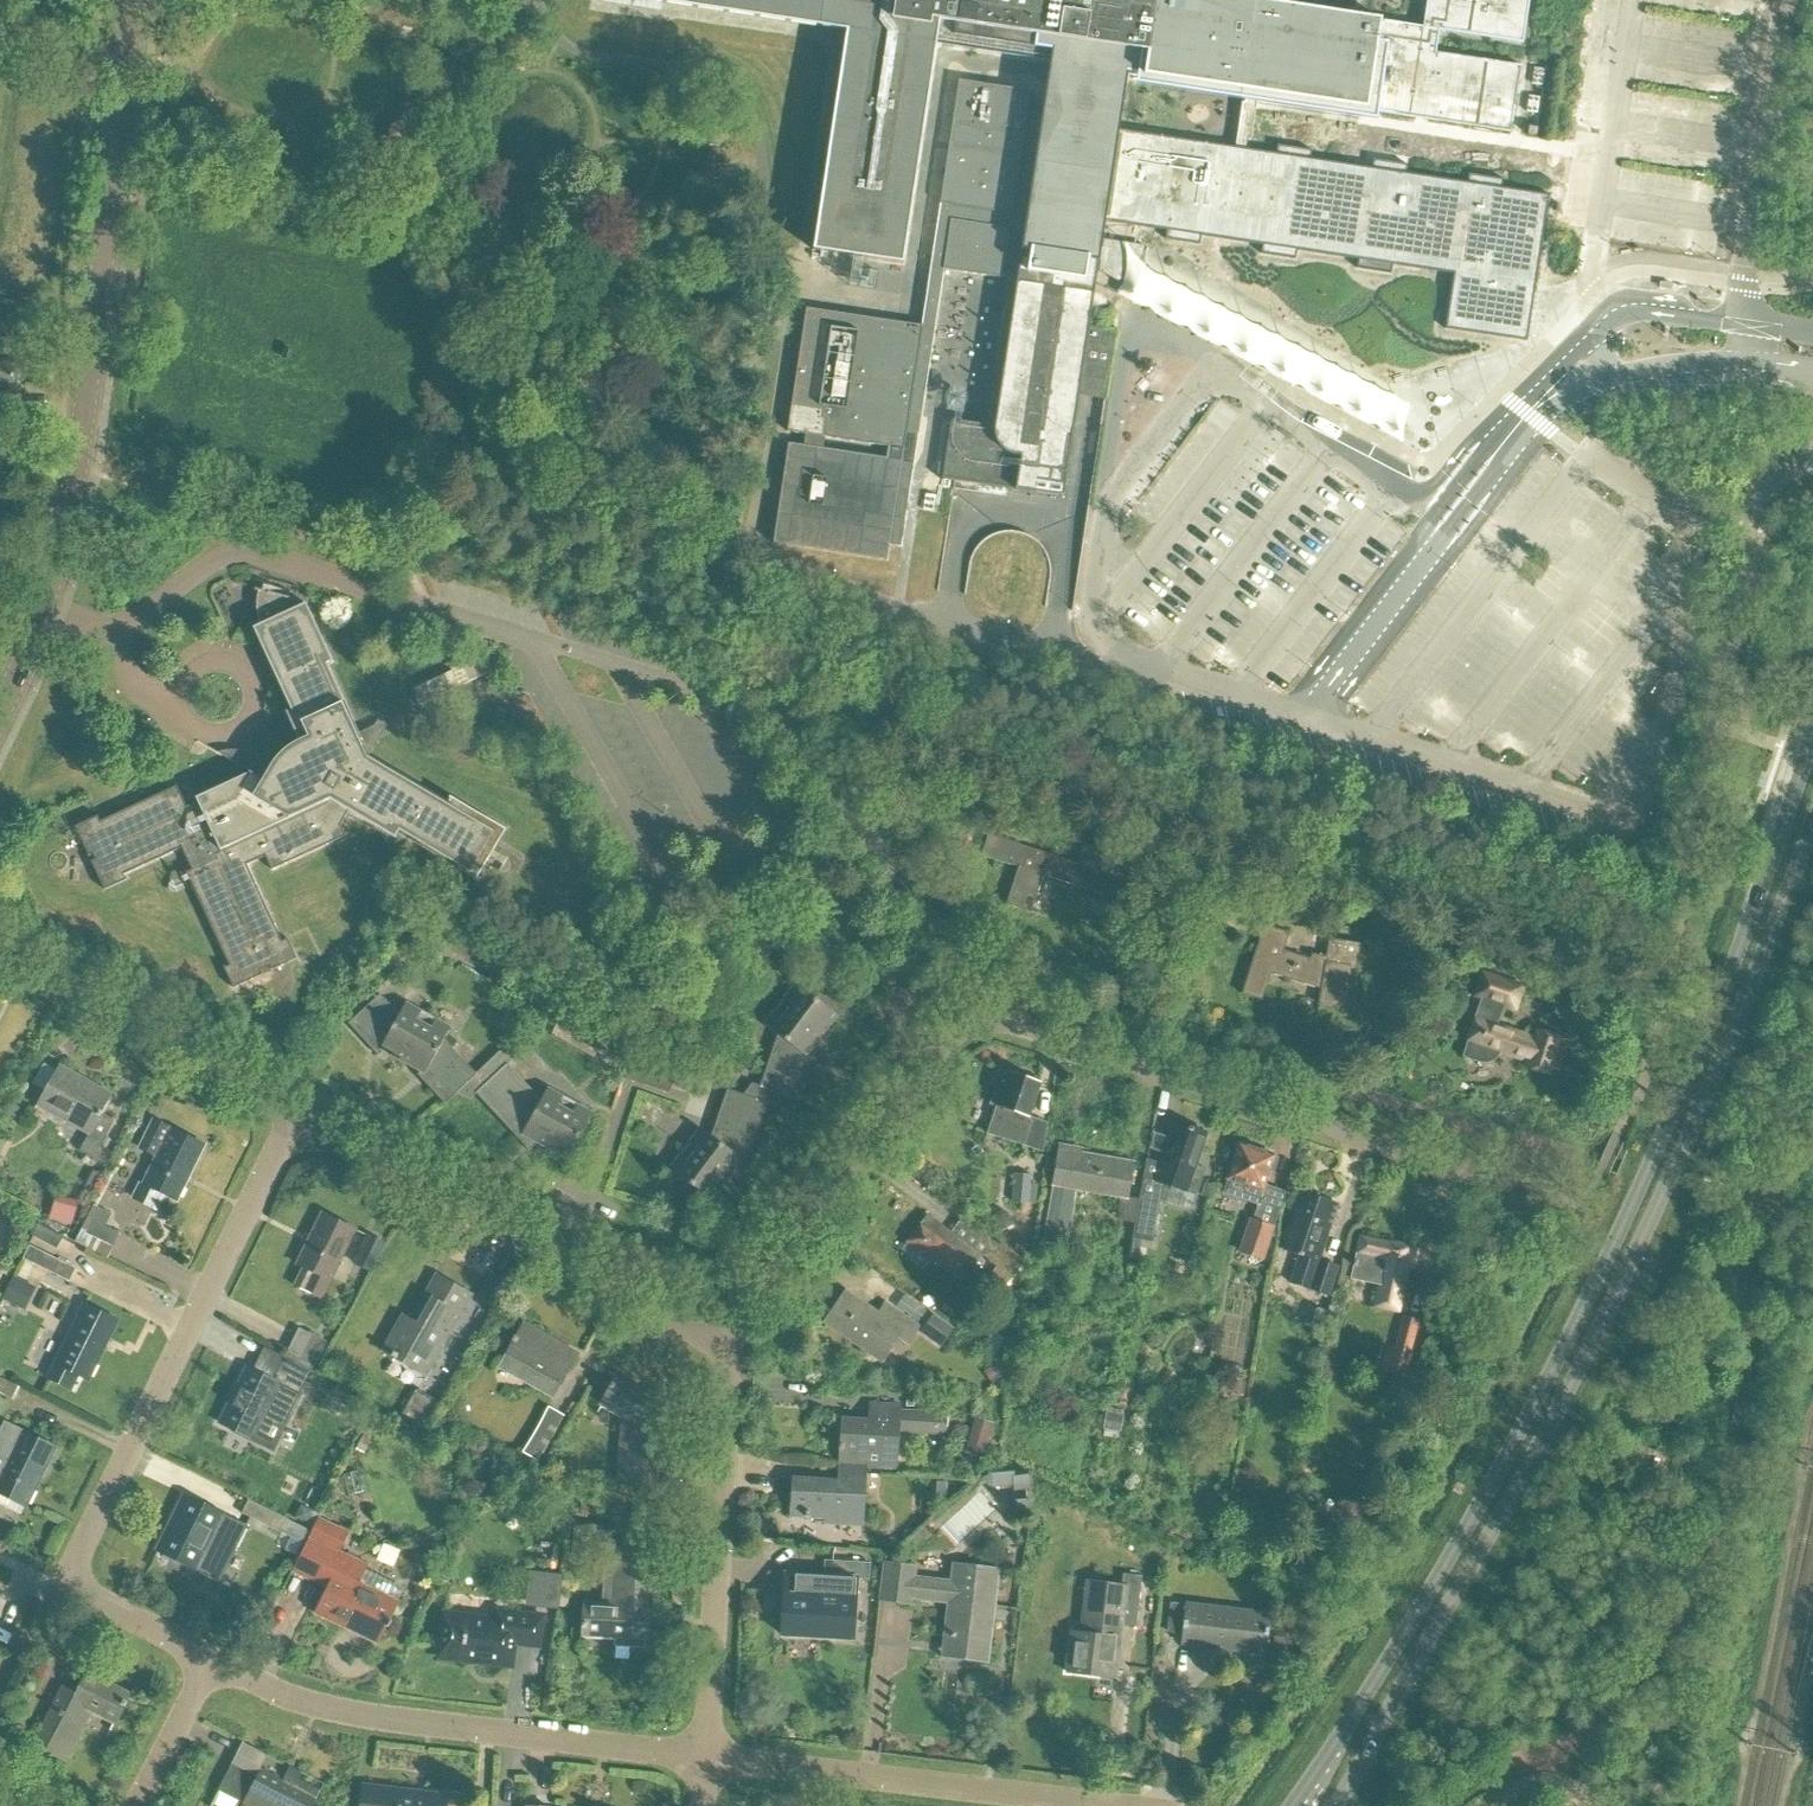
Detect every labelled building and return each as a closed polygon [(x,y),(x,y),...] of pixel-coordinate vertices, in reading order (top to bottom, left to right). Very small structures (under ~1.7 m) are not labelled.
[(1407,165),(1372,160),(1371,169),(1310,159),(1312,151),(1277,146),(1275,154),(1245,150),(1247,139),(1249,139),(1256,94),(1511,133),(1521,67),(1435,54),(1439,31),(1523,44),(1529,0),(1427,0),(1422,28),(1354,17),(1357,0),(1254,0),(1254,2),(1242,0),(638,0),(846,32),(813,251),(902,265),(936,45),(1049,63),(1041,113),(1027,112),(1030,92),(958,81),(921,326),(805,309),(787,432),(887,448),(886,459),(788,444),(773,544),(887,561),(889,547),(902,549),(916,452),(944,270),(1002,279),(1004,263),(1018,266),(994,427),(950,420),(941,480),(1062,499),(1097,274),(1120,286),(1120,287),(1122,287),(1128,247),(1126,246),(1125,252),(1102,240),(1104,222),(1166,231),(1165,240),(1200,245),(1201,237),(1262,246),(1260,255),(1295,260),(1296,251),(1357,260),(1356,269),(1391,274),(1392,266),(1453,275),(1445,330),(1527,342),(1534,293),(1549,196),(1502,189),(1503,180),(1468,175),(1467,183),(1406,174),(1407,165)] [(418,134),(415,127),(409,122),(401,121),(395,124),(390,129),(388,137),(391,144),(396,149),(403,150),(410,149),(416,143),(418,136),(418,134)] [(15,390),(19,365),(0,362),(0,388),(15,390)] [(105,890),(127,880),(126,878),(125,879),(123,875),(182,848),(193,870),(186,873),(230,966),(226,968),(225,967),(223,968),(233,989),(296,959),(288,940),(286,941),(286,942),(283,944),(246,865),(265,857),(272,870),(348,835),(347,833),(344,835),(340,826),(349,811),(395,839),(396,838),(395,837),(397,833),(476,880),(505,830),(450,797),(449,799),(450,800),(448,803),(370,756),(326,664),(330,662),(331,664),(333,663),(305,604),(302,605),(301,603),(301,601),(255,589),(254,591),(259,592),(258,596),(257,599),(257,601),(257,603),(257,608),(257,612),(258,615),(258,618),(259,622),(260,625),(253,628),(291,711),(288,713),(287,712),(285,712),(302,748),(298,749),(294,751),(290,754),(288,755),(286,757),(283,760),(280,763),(279,766),(277,768),(277,771),(258,759),(250,773),(249,772),(248,773),(249,774),(196,798),(198,803),(187,808),(177,787),(99,823),(97,819),(99,818),(98,817),(75,827),(105,890)] [(461,666),(469,682),(492,671),(484,655),(461,666)] [(414,689),(421,705),(460,687),(453,671),(414,689)] [(1006,905),(1031,913),(1043,876),(1112,898),(1118,879),(1123,880),(1132,854),(1118,849),(1116,856),(1082,845),(1076,864),(988,835),(981,856),(1018,868),(1006,905)] [(1312,952),(1310,957),(1283,948),(1290,931),(1265,922),(1242,995),(1262,1001),(1270,974),(1320,990),(1318,1005),(1344,1009),(1346,995),(1347,995),(1348,989),(1347,989),(1350,968),(1356,970),(1362,945),(1331,938),(1327,955),(1312,952)] [(805,964),(819,969),(825,950),(811,945),(805,964)] [(1526,1068),(1547,1075),(1554,1053),(1563,1056),(1568,1042),(1559,1039),(1538,1032),(1536,1040),(1496,1027),(1503,1005),(1514,1009),(1521,987),(1483,974),(1475,995),(1482,998),(1467,1040),(1468,1041),(1462,1057),(1494,1067),(1499,1051),(1528,1061),(1526,1068)] [(764,1026),(777,1036),(760,1087),(752,1084),(743,1095),(727,1090),(711,1137),(700,1129),(670,1170),(711,1201),(731,1175),(742,1179),(768,1105),(776,1108),(784,1096),(800,1102),(815,1058),(807,1055),(835,1018),(845,1021),(854,994),(813,980),(808,995),(795,985),(764,1026)] [(417,1075),(445,1105),(457,1093),(470,1100),(476,1094),(529,1152),(538,1144),(567,1160),(592,1114),(547,1089),(541,1100),(507,1064),(514,1059),(500,1051),(482,1069),(476,1074),(444,1040),(450,1029),(406,1004),(399,1015),(380,995),(348,1024),(378,1056),(384,1051),(421,1072),(417,1075)] [(644,1086),(669,1095),(681,1061),(655,1052),(644,1086)] [(80,1151),(94,1158),(113,1124),(100,1117),(112,1096),(59,1066),(37,1105),(89,1134),(80,1151)] [(1026,1120),(1038,1082),(1032,1080),(1029,1076),(1022,1074),(1017,1075),(1011,1073),(1005,1092),(996,1089),(990,1105),(996,1107),(988,1134),(1025,1146),(1033,1122),(1026,1120)] [(136,1200),(155,1209),(162,1194),(176,1201),(203,1146),(154,1121),(140,1149),(157,1158),(136,1200)] [(1197,1194),(1205,1169),(1196,1166),(1206,1133),(1175,1124),(1159,1175),(1145,1172),(1140,1200),(1136,1224),(1133,1239),(1152,1243),(1163,1183),(1197,1194)] [(1229,1180),(1225,1193),(1260,1203),(1264,1189),(1263,1188),(1269,1169),(1273,1170),(1277,1158),(1272,1157),(1273,1155),(1238,1144),(1232,1166),(1226,1170),(1229,1176),(1228,1179),(1229,1180)] [(1136,1224),(1140,1200),(1128,1198),(1134,1163),(1058,1150),(1052,1186),(1053,1187),(1043,1243),(1065,1247),(1075,1190),(1119,1198),(1118,1221),(1136,1224)] [(1012,1203),(1030,1204),(1032,1175),(1014,1173),(1012,1203)] [(72,1218),(76,1194),(53,1191),(49,1215),(72,1218)] [(1319,1261),(1337,1205),(1303,1194),(1285,1252),(1299,1256),(1290,1284),(1329,1296),(1338,1267),(1319,1261)] [(87,1233),(114,1247),(120,1234),(106,1227),(112,1214),(99,1208),(87,1233)] [(1000,1210),(995,1213),(993,1219),(999,1231),(1012,1225),(1007,1213),(1000,1210)] [(305,1269),(296,1287),(321,1299),(329,1281),(355,1230),(323,1214),(298,1265),(305,1269)] [(964,1273),(975,1282),(983,1271),(975,1265),(982,1256),(927,1216),(920,1225),(907,1242),(959,1280),(964,1273)] [(1238,1252),(1264,1261),(1275,1227),(1249,1218),(1238,1252)] [(31,1235),(56,1250),(63,1238),(37,1224),(31,1235)] [(1376,1307),(1396,1311),(1400,1295),(1407,1296),(1412,1286),(1403,1282),(1406,1269),(1420,1272),(1425,1251),(1359,1236),(1355,1252),(1356,1253),(1351,1277),(1381,1283),(1376,1307)] [(355,1264),(370,1272),(384,1244),(369,1237),(355,1264)] [(984,1283),(999,1295),(1024,1263),(1001,1244),(988,1261),(997,1268),(984,1283)] [(23,1259),(69,1282),(76,1269),(29,1247),(23,1259)] [(440,1348),(470,1295),(438,1277),(413,1321),(403,1315),(383,1352),(426,1376),(441,1349),(440,1348)] [(4,1296),(20,1304),(29,1286),(13,1278),(4,1296)] [(825,1322),(881,1361),(897,1338),(907,1345),(919,1327),(885,1304),(878,1314),(845,1292),(825,1322)] [(48,1380),(70,1390),(77,1375),(88,1380),(117,1321),(84,1305),(55,1364),(56,1365),(48,1380)] [(1303,1322),(1318,1327),(1324,1310),(1309,1305),(1303,1322)] [(953,1329),(933,1315),(921,1333),(940,1346),(953,1329)] [(1402,1316),(1394,1348),(1386,1346),(1379,1370),(1411,1379),(1418,1355),(1412,1353),(1421,1321),(1402,1316)] [(534,1381),(531,1386),(553,1398),(578,1355),(526,1326),(504,1364),(534,1381)] [(299,1329),(284,1358),(311,1371),(312,1372),(326,1343),(299,1329)] [(286,1423),(311,1371),(284,1358),(273,1381),(247,1368),(220,1424),(260,1444),(274,1417),(286,1423)] [(982,1371),(999,1392),(1003,1389),(1004,1378),(1006,1377),(994,1361),(982,1371)] [(619,1484),(654,1485),(658,1423),(648,1418),(658,1400),(617,1377),(601,1405),(622,1417),(619,1484)] [(11,1400),(18,1387),(0,1379),(0,1394),(11,1400)] [(1232,1400),(1244,1401),(1246,1382),(1228,1380),(1226,1392),(1233,1393),(1232,1400)] [(402,1415),(423,1428),(438,1402),(417,1390),(402,1415)] [(896,1471),(898,1437),(899,1433),(944,1436),(945,1415),(900,1412),(900,1407),(870,1405),(868,1424),(859,1423),(859,1421),(842,1420),(840,1445),(839,1445),(838,1450),(840,1450),(839,1465),(867,1467),(866,1469),(896,1471)] [(523,1453),(538,1462),(564,1416),(549,1407),(523,1453)] [(1123,1415),(1122,1415),(1122,1411),(1106,1408),(1103,1430),(1121,1432),(1123,1415)] [(55,1448),(23,1432),(24,1430),(5,1421),(0,1430),(0,1495),(26,1507),(55,1448)] [(867,1467),(839,1465),(837,1485),(829,1484),(829,1481),(792,1479),(790,1518),(807,1519),(807,1518),(811,1514),(812,1514),(812,1513),(825,1514),(824,1523),(863,1526),(866,1469),(867,1467)] [(958,1538),(1002,1503),(988,1486),(998,1477),(990,1467),(936,1511),(958,1538)] [(1027,1472),(1012,1474),(1014,1490),(1029,1489),(1027,1472)] [(476,1501),(487,1485),(480,1480),(468,1495),(476,1501)] [(157,1551),(190,1567),(217,1512),(184,1495),(157,1551)] [(1030,1512),(1029,1500),(1014,1501),(1015,1514),(1030,1512)] [(242,1514),(281,1533),(287,1520),(249,1501),(242,1514)] [(339,1553),(348,1534),(318,1520),(292,1572),(326,1589),(314,1613),(378,1644),(398,1603),(359,1584),(367,1567),(339,1553)] [(573,1540),(602,1541),(603,1527),(574,1525),(573,1540)] [(614,1646),(644,1648),(650,1550),(605,1548),(602,1603),(583,1602),(581,1638),(614,1640),(614,1646)] [(794,1594),(784,1593),(782,1635),(853,1639),(856,1579),(869,1580),(870,1563),(832,1561),(831,1577),(795,1575),(794,1594)] [(989,1664),(1001,1569),(952,1563),(950,1581),(903,1575),(904,1564),(883,1561),(879,1590),(901,1592),(899,1604),(913,1606),(914,1601),(947,1605),(942,1644),(969,1647),(967,1661),(989,1664)] [(559,1610),(563,1575),(546,1573),(542,1608),(559,1610)] [(1066,1673),(1116,1679),(1119,1648),(1117,1648),(1120,1625),(1136,1627),(1142,1577),(1122,1574),(1121,1586),(1088,1582),(1080,1644),(1070,1642),(1066,1673)] [(1267,1629),(1268,1616),(1269,1616),(1269,1615),(1185,1605),(1185,1606),(1170,1604),(1167,1633),(1182,1635),(1181,1644),(1182,1644),(1182,1643),(1195,1645),(1195,1646),(1232,1650),(1232,1648),(1264,1652),(1264,1654),(1265,1654),(1268,1629),(1267,1629)] [(445,1615),(440,1658),(510,1666),(513,1644),(539,1647),(543,1616),(498,1611),(496,1621),(445,1615)] [(33,1746),(64,1762),(90,1711),(116,1724),(131,1694),(88,1671),(76,1694),(63,1687),(33,1746)] [(244,1804),(243,1805),(312,1805),(319,1792),(297,1780),(300,1774),(289,1769),(283,1780),(262,1769),(257,1779),(232,1766),(219,1791),(244,1804)] [(447,1796),(362,1786),(360,1805),(446,1805),(447,1796)]
